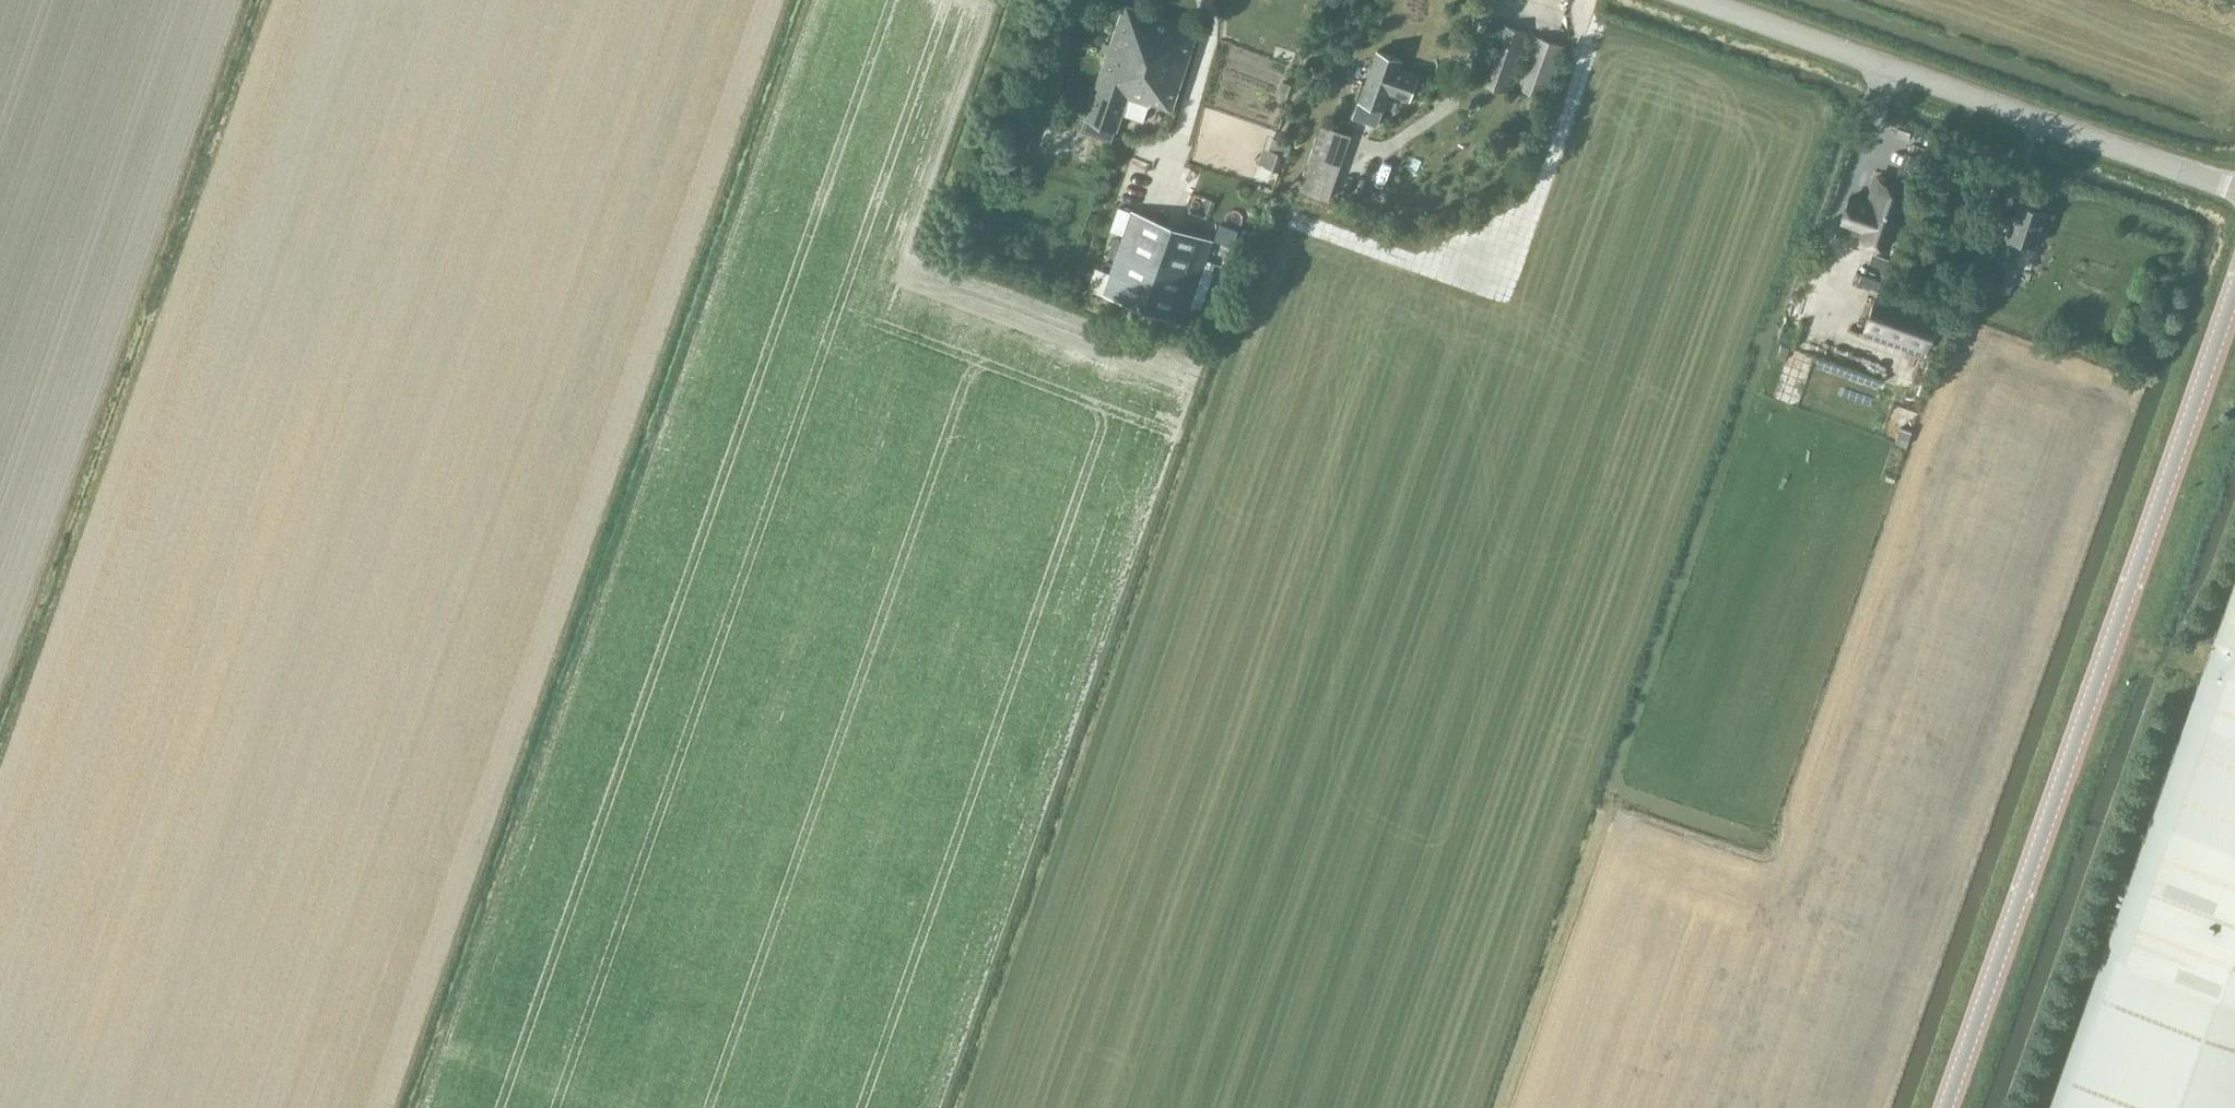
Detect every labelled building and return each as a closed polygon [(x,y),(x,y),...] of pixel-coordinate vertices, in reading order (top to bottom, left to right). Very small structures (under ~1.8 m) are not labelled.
[(1125,4),(1109,47),(1100,44),(1095,59),(1104,62),(1084,117),(1118,129),(1130,98),(1157,15),(1125,4)] [(1157,15),(1130,98),(1150,105),(1152,101),(1173,108),(1198,30),(1157,15)] [(1482,83),(1507,92),(1528,32),(1502,23),(1482,83)] [(1517,87),(1545,97),(1564,45),(1536,35),(1517,87)] [(1367,83),(1362,81),(1357,98),(1384,107),(1390,90),(1410,97),(1418,74),(1399,67),(1402,58),(1378,49),(1367,83)] [(1301,188),(1330,198),(1352,134),(1323,124),(1301,188)] [(1267,167),(1279,171),(1284,155),(1271,150),(1267,167)] [(1892,242),(1909,184),(1878,175),(1871,199),(1852,194),(1843,228),(1892,242)] [(2036,245),(2047,211),(2044,210),(2042,206),(2035,203),(2031,205),(2017,200),(1990,286),(2009,292),(2018,267),(2013,265),(2022,240),(2036,245)] [(1104,293),(1184,323),(1212,239),(1132,210),(1104,293)] [(1840,272),(1878,286),(1889,253),(1851,240),(1840,272)] [(1876,298),(1865,327),(1927,349),(1937,320),(1876,298)] [(1928,377),(1935,364),(1911,352),(1904,365),(1928,377)] [(2216,634),(2234,641),(2234,579),(2216,634)] [(2215,643),(2225,646),(2226,641),(2217,638),(2215,643)] [(2234,689),(2234,643),(2220,684),(2234,689)] [(2199,682),(2048,1107),(2234,1107),(2234,695),(2199,682)]
